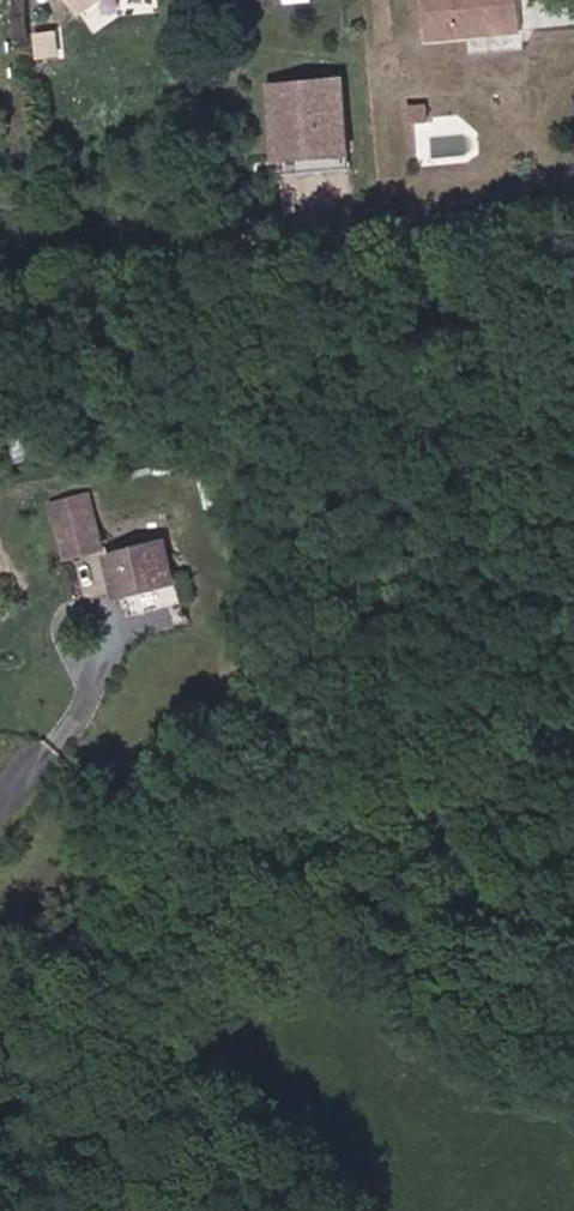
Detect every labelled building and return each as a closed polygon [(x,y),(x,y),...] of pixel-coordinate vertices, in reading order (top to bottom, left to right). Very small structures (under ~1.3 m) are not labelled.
[(88,22),(118,0),(71,0),(88,22)] [(526,0),(433,0),(441,45),(531,28),(526,0)] [(363,160),(354,77),(272,86),(281,169),(363,160)] [(76,560),(111,550),(94,496),(60,507),(76,560)] [(184,572),(167,542),(119,569),(135,600),(184,572)]
